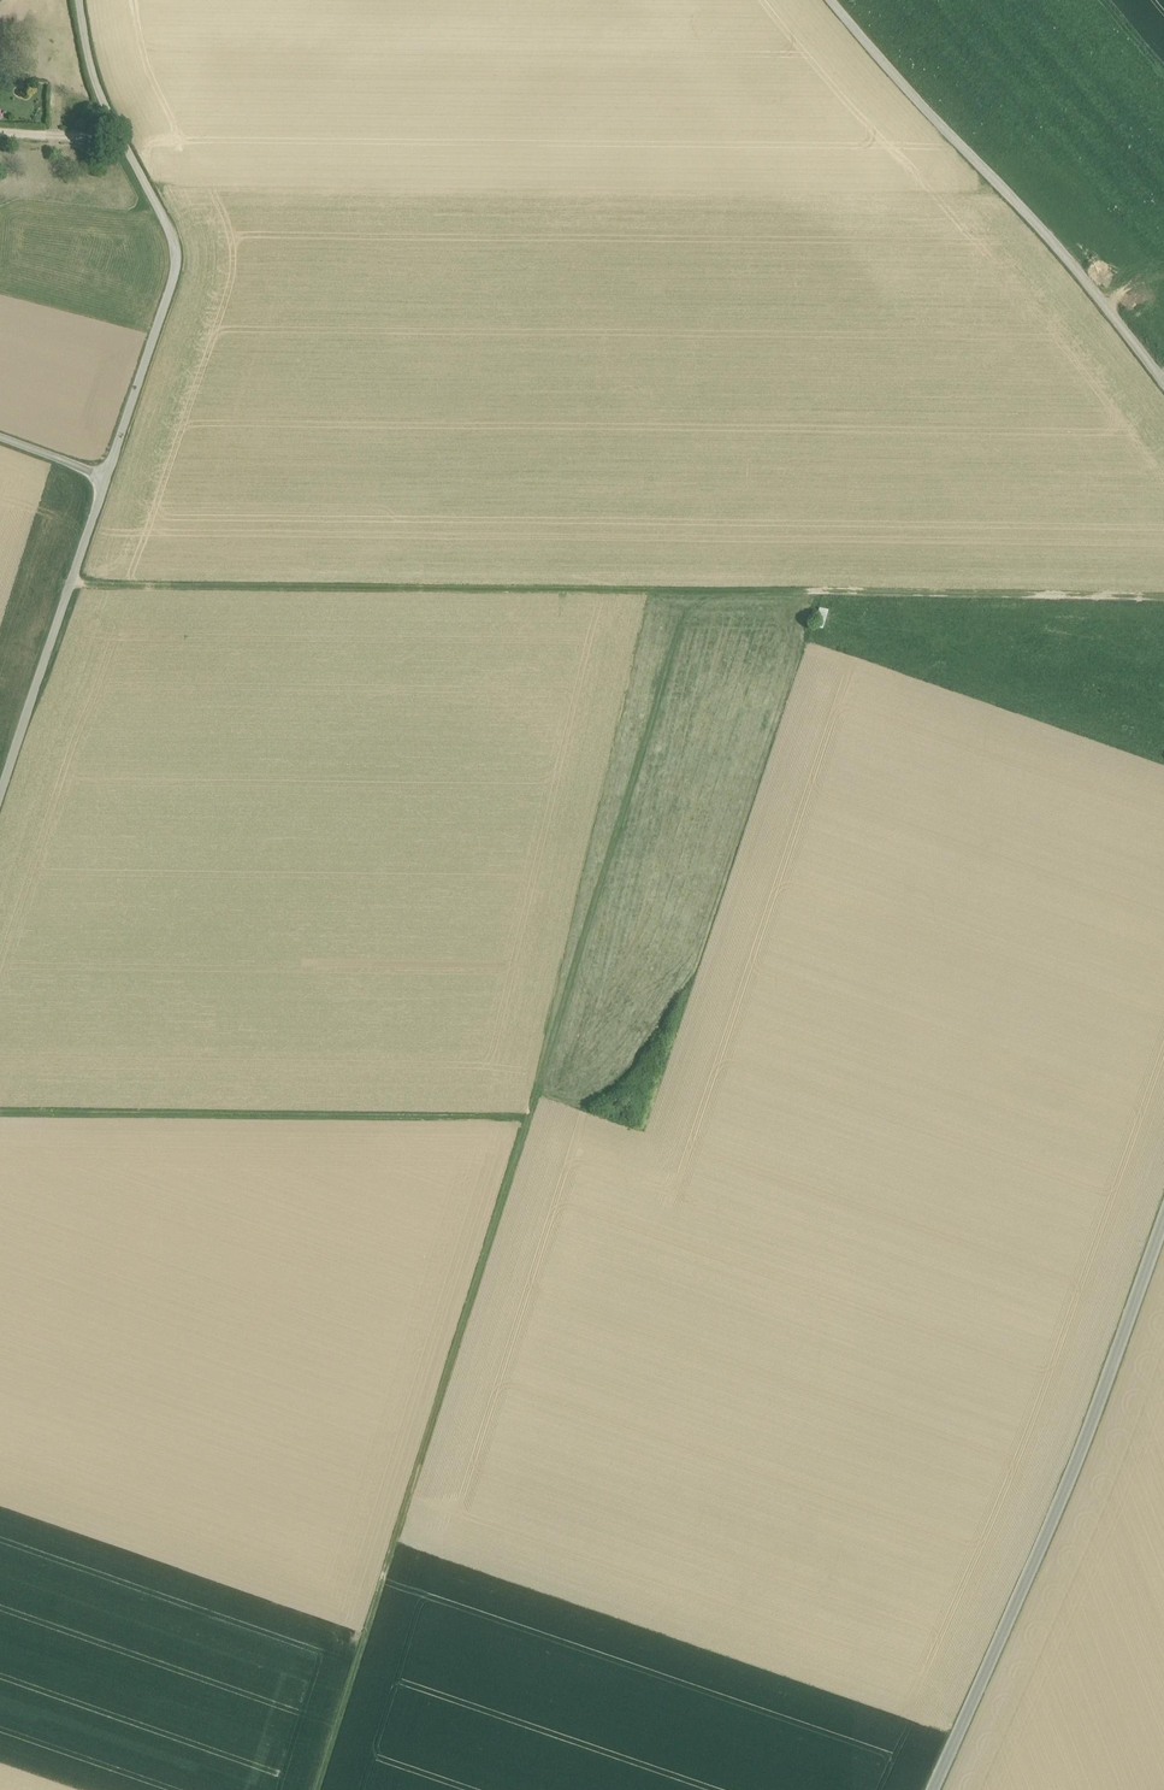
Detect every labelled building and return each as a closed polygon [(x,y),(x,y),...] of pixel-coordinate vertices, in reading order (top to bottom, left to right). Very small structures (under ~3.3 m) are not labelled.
[(827,614),(819,611),(813,630),(821,632),(827,614)]
